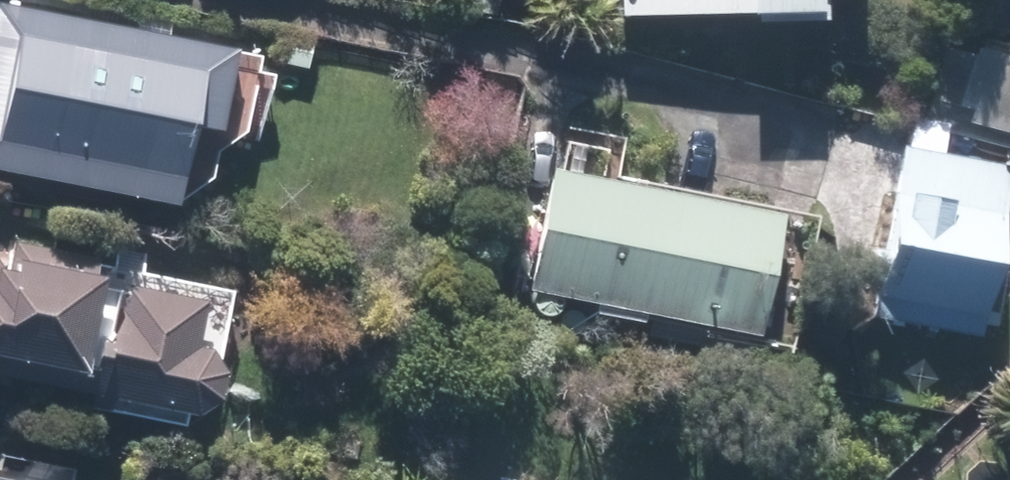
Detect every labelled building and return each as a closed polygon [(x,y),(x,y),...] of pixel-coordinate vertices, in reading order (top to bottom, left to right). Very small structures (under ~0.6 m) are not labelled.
[(627,7),(626,19),(760,17),(760,21),(832,21),(831,0),(626,0),(627,7)] [(172,218),(190,137),(213,142),(230,64),(0,14),(0,180),(172,218)] [(283,38),(276,69),(306,74),(311,44),(283,38)] [(924,135),(1009,156),(1009,154),(1009,55),(987,50),(983,67),(943,57),(924,135)] [(877,284),(869,328),(975,348),(1007,176),(900,157),(881,260),(869,257),(865,282),(877,284)] [(549,177),(521,297),(749,348),(777,229),(549,177)] [(98,406),(96,416),(180,434),(181,424),(192,425),(216,411),(222,386),(216,377),(231,299),(109,273),(110,266),(15,246),(7,283),(0,271),(0,385),(98,406)] [(71,474),(0,458),(0,479),(69,479),(71,474)]
